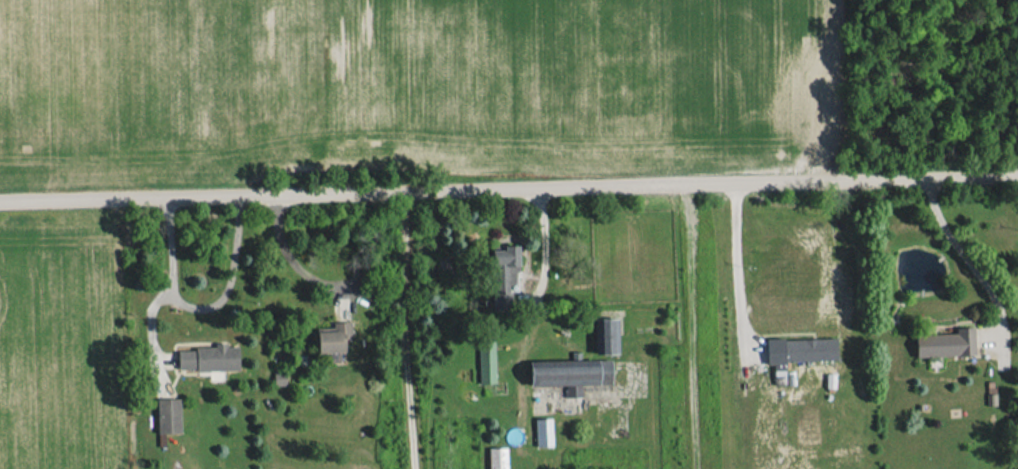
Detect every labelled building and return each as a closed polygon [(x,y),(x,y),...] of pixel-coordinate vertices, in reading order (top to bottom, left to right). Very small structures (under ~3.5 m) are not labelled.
[(492,249),(494,310),(511,310),(510,290),(518,289),(517,245),(503,245),(503,249),(492,249)] [(594,318),(595,353),(618,353),(617,318),(594,318)] [(345,352),(345,338),(351,338),(351,321),(333,321),(333,327),(317,327),(318,353),(345,352)] [(975,355),(974,327),(955,327),(955,333),(915,334),(916,357),(975,355)] [(494,337),(478,338),(480,383),(495,383),(494,337)] [(835,337),(766,340),(767,364),(774,364),(775,372),(785,371),(785,361),(836,359),(835,337)] [(178,369),(209,369),(209,379),(223,379),(223,370),(239,370),(239,346),(227,346),(227,343),(215,343),(215,348),(178,348),(178,369)] [(529,361),(529,386),(564,386),(565,397),(581,397),(581,385),(611,384),(611,359),(529,361)] [(285,384),(284,372),(273,373),(274,385),(285,384)] [(179,398),(157,399),(158,433),(180,432),(179,398)] [(535,418),(536,446),(553,445),(551,418),(535,418)] [(507,447),(489,448),(489,468),(507,468),(507,447)]
